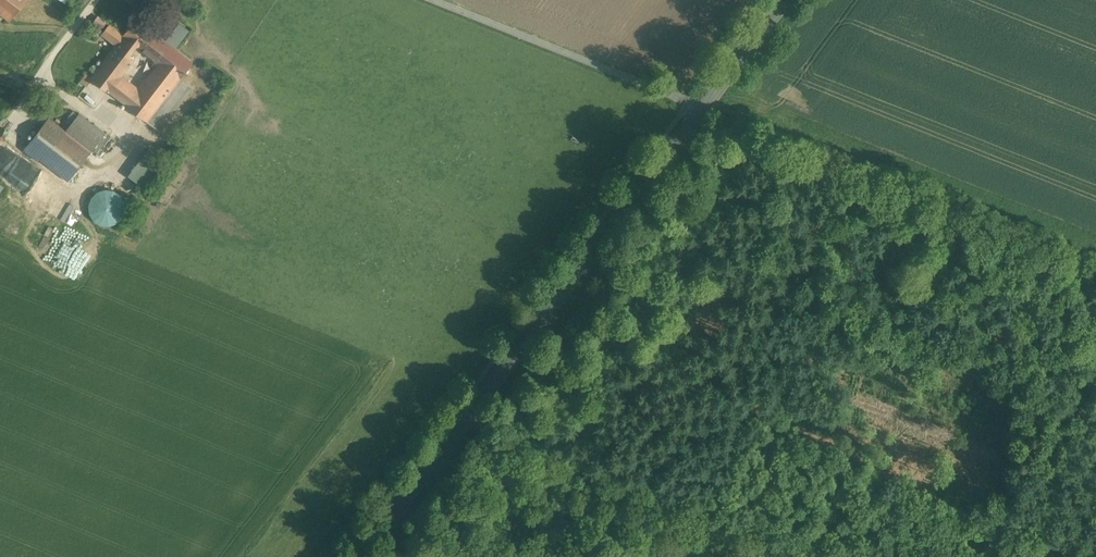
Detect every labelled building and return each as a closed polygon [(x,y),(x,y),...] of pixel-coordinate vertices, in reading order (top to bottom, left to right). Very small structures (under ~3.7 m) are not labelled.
[(10,22),(26,0),(0,0),(0,14),(10,22)] [(156,33),(136,18),(124,34),(110,24),(103,34),(117,45),(128,53),(135,43),(144,49),(156,33)] [(187,33),(178,25),(170,35),(179,43),(187,33)] [(193,61),(156,33),(144,49),(180,77),(181,77),(193,61)] [(92,78),(92,79),(109,92),(110,91),(122,75),(134,59),(127,53),(128,53),(117,45),(92,78)] [(127,104),(127,105),(147,121),(180,77),(160,62),(139,89),(127,104)] [(87,74),(81,82),(87,86),(92,79),(92,78),(87,74)] [(139,89),(122,75),(110,91),(127,104),(139,89)] [(180,77),(147,121),(160,130),(193,87),(181,77),(180,77)] [(105,133),(79,113),(66,130),(92,150),(105,133)] [(66,130),(49,117),(23,150),(38,161),(40,158),(69,180),(92,150),(66,130)] [(97,151),(115,133),(117,135),(120,131),(110,122),(104,128),(108,132),(94,148),(97,151)] [(148,188),(166,160),(148,147),(129,175),(148,188)] [(42,182),(33,197),(53,210),(63,195),(42,182)] [(123,213),(124,206),(122,200),(119,194),(113,190),(106,189),(99,190),(94,194),(90,200),(88,207),(90,213),(94,219),(100,223),(106,224),(113,223),(119,219),(123,213)]
